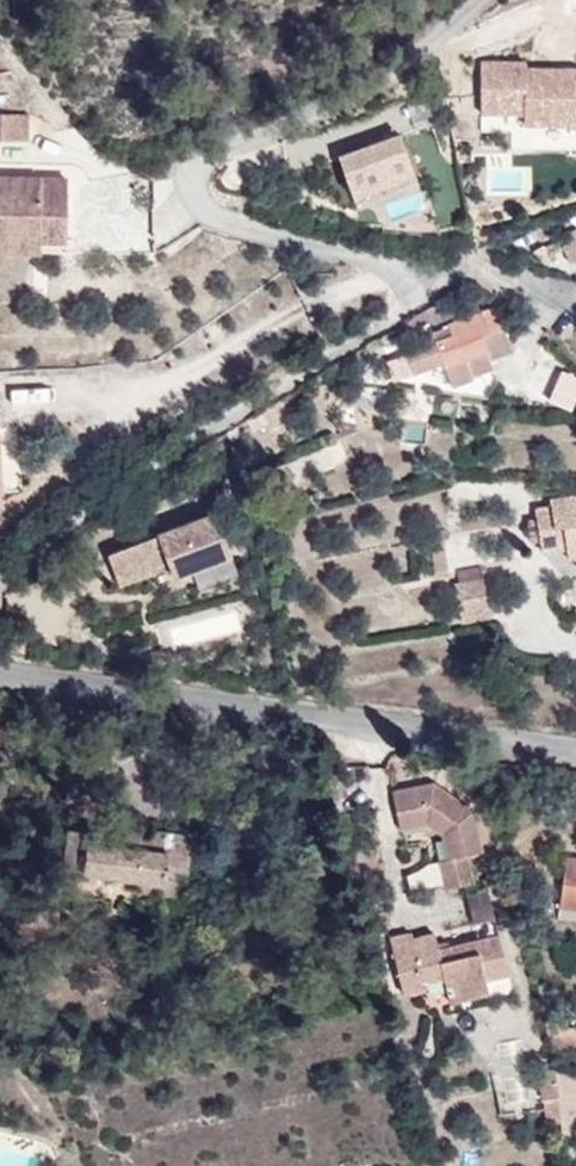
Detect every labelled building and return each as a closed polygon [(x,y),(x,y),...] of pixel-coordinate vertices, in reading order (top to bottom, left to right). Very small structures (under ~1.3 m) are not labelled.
[(481,60),(481,105),(525,105),(525,115),(574,114),(575,115),(575,66),(537,66),(537,78),(524,78),(524,66),(524,60),(481,60)] [(537,78),(537,66),(524,66),(524,78),(537,78)] [(27,113),(0,113),(0,140),(26,141),(27,113)] [(410,171),(398,135),(338,156),(350,192),(410,171)] [(68,178),(0,177),(0,230),(41,231),(40,241),(67,242),(68,178)] [(565,234),(569,243),(575,239),(575,229),(565,234)] [(41,231),(0,230),(0,251),(40,252),(41,231)] [(569,243),(562,246),(570,263),(575,260),(575,239),(569,243)] [(562,251),(557,241),(533,253),(538,264),(562,251)] [(512,352),(495,307),(447,324),(449,328),(433,333),(436,343),(406,354),(413,374),(444,364),(452,387),(474,379),(473,376),(493,369),(490,360),(512,352)] [(406,354),(400,338),(378,345),(384,362),(406,354)] [(562,367),(559,375),(575,382),(575,373),(562,367)] [(575,402),(575,382),(559,375),(549,398),(573,409),(575,402)] [(525,400),(545,406),(552,385),(532,378),(525,400)] [(550,499),(551,506),(534,508),(536,518),(538,529),(540,541),(541,552),(566,547),(575,546),(575,495),(550,499)] [(231,555),(216,512),(157,534),(158,536),(109,555),(120,584),(169,565),(174,577),(231,555)] [(538,529),(536,518),(526,519),(530,543),(540,541),(538,529)] [(447,539),(446,530),(431,532),(432,541),(447,539)] [(566,547),(568,560),(575,558),(575,546),(566,547)] [(447,571),(445,550),(432,551),(435,572),(447,571)] [(491,617),(483,578),(454,583),(461,622),(491,617)] [(433,783),(392,792),(400,829),(427,824),(442,834),(447,858),(440,860),(445,887),(470,882),(465,854),(481,850),(473,812),(433,783)] [(183,892),(189,834),(138,830),(127,835),(123,840),(121,847),(98,845),(106,841),(109,832),(104,824),(95,823),(89,827),(87,833),(68,831),(64,868),(138,876),(137,888),(183,892)] [(565,858),(559,908),(575,910),(575,859),(565,858)] [(494,918),(486,887),(467,892),(475,923),(494,918)] [(409,933),(391,937),(405,994),(424,989),(423,985),(444,979),(449,1002),(487,993),(483,979),(507,973),(498,935),(438,949),(435,933),(410,939),(409,933)] [(539,1071),(543,1099),(558,1098),(555,1074),(555,1069),(539,1071)] [(555,1074),(558,1098),(563,1144),(575,1143),(575,1072),(555,1074)]
